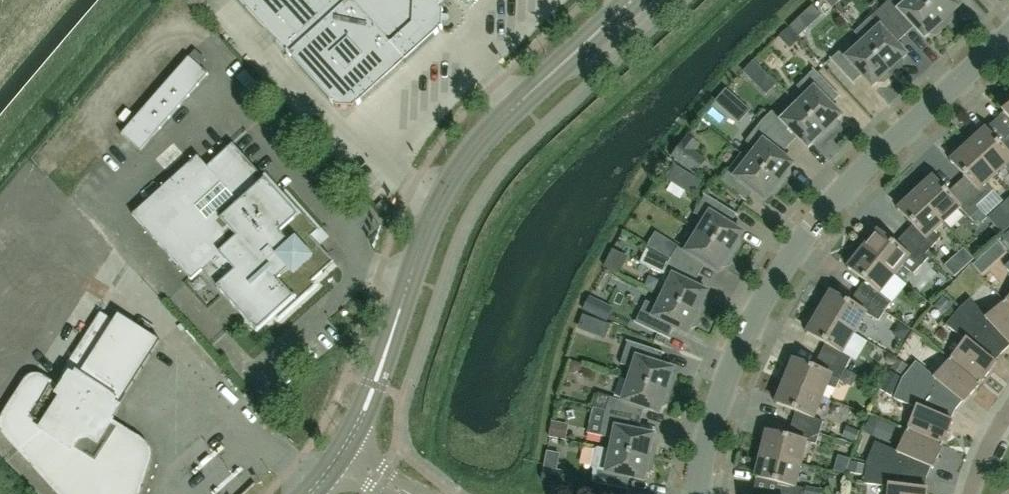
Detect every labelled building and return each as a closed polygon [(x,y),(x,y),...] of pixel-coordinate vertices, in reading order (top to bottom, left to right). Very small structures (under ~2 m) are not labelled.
[(349,0),(241,0),(288,52),(287,53),(336,108),(355,109),(406,63),(349,0)] [(406,63),(443,30),(443,11),(437,5),(443,0),(349,0),(406,63)] [(921,0),(910,0),(906,4),(902,0),(890,0),(880,9),(905,36),(914,28),(925,39),(930,34),(937,35),(945,27),(921,0)] [(945,27),(954,19),(954,12),(959,7),(953,0),(921,0),(945,27)] [(905,36),(880,9),(863,24),(872,35),(863,43),(893,75),(902,67),(902,60),(907,55),(896,44),(905,36)] [(805,15),(790,28),(799,38),(813,24),(805,15)] [(893,75),(863,43),(855,51),(848,44),(831,60),(853,84),(862,76),(872,87),(877,82),(884,83),(893,75)] [(208,74),(189,57),(121,134),(141,151),(208,74)] [(754,62),(743,73),(755,86),(767,74),(754,62)] [(267,94),(245,70),(236,78),(258,102),(267,94)] [(798,105),(829,136),(837,128),(837,121),(842,116),(831,105),(840,96),(814,70),(797,87),(806,97),(798,105)] [(716,101),(724,109),(735,97),(727,90),(716,101)] [(829,136),(798,105),(781,121),(772,111),(762,121),(789,146),(798,138),(808,149),(813,144),(820,144),(829,136)] [(789,146),(762,121),(746,142),(756,150),(749,159),(784,186),(791,177),(790,170),(794,165),(782,155),(789,146)] [(1003,148),(986,130),(982,133),(979,129),(965,142),(996,175),(1005,166),(1008,171),(1008,143),(1003,148)] [(996,175),(965,142),(952,154),(955,158),(951,161),(968,180),(959,188),(977,207),(993,191),(986,184),(996,175)] [(312,282),(334,262),(311,237),(319,231),(285,194),(281,198),(233,144),(207,167),(197,157),(132,215),(191,281),(202,271),(257,332),(275,316),(279,320),(316,286),(312,282)] [(705,161),(694,152),(683,144),(673,157),(694,174),(705,161)] [(784,186),(749,159),(742,169),(735,163),(720,182),(746,202),(753,192),(765,202),(769,196),(776,195),(784,186)] [(682,169),(674,164),(666,178),(673,183),(682,169)] [(977,207),(959,188),(950,197),(933,178),(929,181),(926,178),(913,190),(944,225),(960,209),(971,219),(980,211),(976,207),(977,207)] [(944,225),(913,190),(899,203),(902,206),(899,210),(916,228),(907,238),(927,257),(942,241),(935,235),(944,225)] [(698,233),(735,256),(741,246),(740,239),(743,233),(730,225),(737,215),(705,195),(694,214),(705,221),(698,233)] [(380,211),(386,206),(381,200),(375,206),(380,211)] [(1003,235),(1008,229),(1008,200),(988,219),(1003,235)] [(987,218),(980,211),(971,219),(977,226),(987,218)] [(927,257),(907,238),(897,248),(878,232),(875,235),(871,232),(859,247),(895,276),(904,267),(915,277),(930,261),(927,257)] [(678,248),(670,259),(699,275),(705,265),(718,273),(722,267),(729,266),(735,256),(698,233),(686,253),(678,248)] [(610,258),(626,265),(634,247),(618,240),(610,258)] [(966,242),(950,257),(961,268),(977,253),(966,242)] [(1006,253),(997,243),(973,264),(982,274),(1006,253)] [(663,297),(702,316),(707,305),(705,299),(708,292),(694,286),(699,275),(670,259),(649,247),(640,265),(666,277),(663,282),(668,285),(663,297)] [(895,276),(859,247),(848,261),(851,264),(848,268),(868,284),(860,295),(885,312),(891,303),(880,293),(895,276)] [(824,295),(815,310),(854,333),(865,314),(879,321),(885,312),(860,295),(853,305),(831,293),(829,297),(824,295)] [(947,313),(954,305),(945,296),(938,305),(947,313)] [(614,308),(591,297),(584,310),(608,322),(614,308)] [(702,316),(663,297),(658,307),(646,301),(635,323),(668,339),(674,328),(688,335),(691,328),(697,326),(702,316)] [(957,312),(1002,353),(1008,347),(1008,307),(1005,302),(988,318),(970,299),(960,309),(957,312)] [(854,333),(815,310),(806,326),(810,329),(807,333),(829,346),(823,358),(846,369),(851,359),(842,353),(854,333)] [(149,455),(148,451),(146,447),(142,444),(106,421),(110,415),(114,408),(116,410),(160,341),(118,314),(114,320),(100,312),(61,374),(63,376),(55,388),(42,379),(38,377),(34,378),(30,380),(27,382),(5,417),(3,421),(3,426),(4,431),(7,435),(61,493),(137,493),(148,460),(149,455)] [(1002,353),(957,312),(946,326),(966,342),(951,360),(980,384),(996,364),(994,362),(1001,354),(1002,353)] [(895,336),(903,341),(910,330),(899,324),(894,331),(895,336)] [(630,380),(671,393),(675,382),(672,376),(674,370),(659,365),(663,353),(628,342),(620,365),(633,369),(630,380)] [(788,363),(781,380),(822,397),(827,386),(836,390),(840,381),(845,370),(846,369),(823,358),(817,370),(794,360),(792,365),(788,363)] [(902,376),(908,367),(897,360),(891,369),(902,376)] [(980,384),(951,360),(936,378),(916,362),(902,379),(955,411),(962,402),(964,404),(980,384)] [(573,374),(580,370),(581,365),(571,362),(568,373),(573,374)] [(845,370),(840,381),(851,387),(857,376),(845,370)] [(900,378),(891,372),(881,388),(892,395),(900,378)] [(955,411),(902,379),(894,399),(917,409),(908,431),(943,445),(953,422),(951,421),(955,411)] [(610,398),(598,394),(593,408),(605,411),(641,421),(645,409),(659,414),(661,408),(667,405),(671,393),(630,380),(622,402),(610,398)] [(822,397),(781,380),(774,397),(778,399),(776,404),(800,413),(796,426),(819,433),(823,422),(813,418),(822,397)] [(641,421),(605,411),(600,436),(613,439),(611,450),(654,459),(656,448),(652,442),(654,435),(639,432),(641,421)] [(890,424),(871,417),(864,434),(883,441),(890,424)] [(665,420),(661,431),(678,437),(681,426),(665,420)] [(568,429),(553,426),(551,438),(565,441),(568,429)] [(761,436),(757,454),(800,465),(806,442),(816,445),(819,433),(796,426),(791,438),(767,432),(766,437),(761,436)] [(848,427),(844,438),(856,443),(860,432),(848,427)] [(943,445),(908,431),(898,452),(875,443),(867,463),(926,478),(930,468),(932,469),(943,445)] [(843,447),(840,460),(855,463),(858,450),(843,447)] [(654,459),(611,450),(597,448),(594,449),(591,466),(593,471),(590,483),(627,490),(629,478),(644,481),(646,474),(651,471),(654,459)] [(757,454),(752,472),(757,473),(756,478),(780,484),(779,493),(804,493),(805,490),(795,487),(800,465),(757,454)] [(850,473),(863,476),(865,465),(852,463),(850,473)] [(867,463),(864,484),(889,487),(889,493),(926,493),(927,490),(925,489),(926,478),(867,463)] [(556,471),(543,468),(541,480),(561,484),(563,472),(556,471)]
